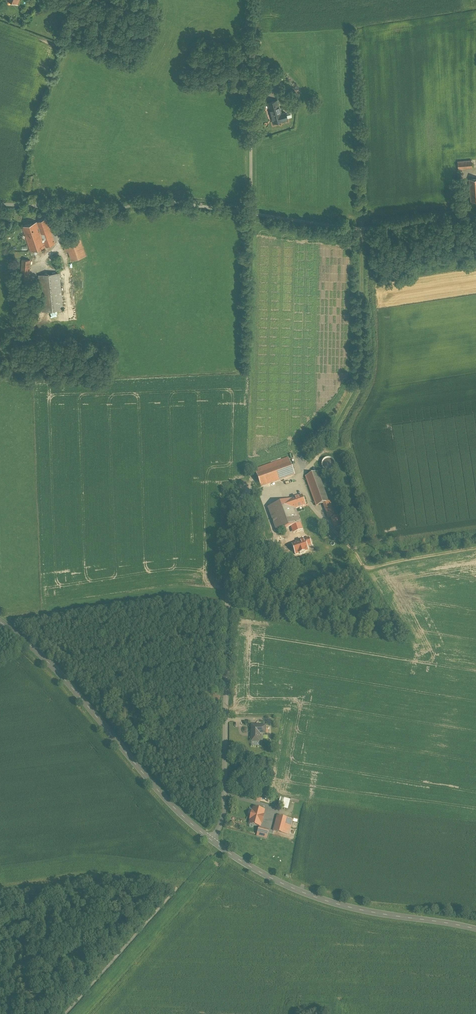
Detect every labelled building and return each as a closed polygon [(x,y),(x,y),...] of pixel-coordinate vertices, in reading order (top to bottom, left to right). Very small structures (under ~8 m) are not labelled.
[(271,83),(263,78),(259,86),(266,90),(271,83)] [(278,100),(268,103),(272,117),(271,117),(273,123),(283,120),(287,119),(288,118),(286,113),(285,112),(281,113),(278,100)] [(472,160),(457,161),(458,169),(472,168),(472,160)] [(22,227),(25,235),(49,226),(47,219),(22,227)] [(55,242),(49,226),(25,235),(31,251),(55,242)] [(79,236),(62,242),(66,252),(69,251),(72,260),(86,255),(79,236)] [(31,260),(22,260),(21,280),(30,280),(31,260)] [(63,309),(60,273),(39,275),(42,311),(63,309)] [(33,314),(28,329),(34,331),(38,315),(33,314)] [(288,456),(254,468),(261,487),(295,475),(288,456)] [(317,472),(306,477),(316,505),(328,501),(317,472)] [(302,496),(268,508),(277,533),(287,529),(297,526),(301,524),(296,509),(305,506),(302,496)] [(287,529),(292,545),(310,539),(306,528),(299,531),(297,526),(287,529)] [(267,726),(252,725),(251,742),(260,742),(261,734),(266,734),(267,726)] [(261,828),(264,817),(250,814),(247,825),(261,828)] [(293,820),(277,816),(273,831),(289,835),(293,820)] [(264,817),(261,828),(269,830),(272,819),(264,817)]
